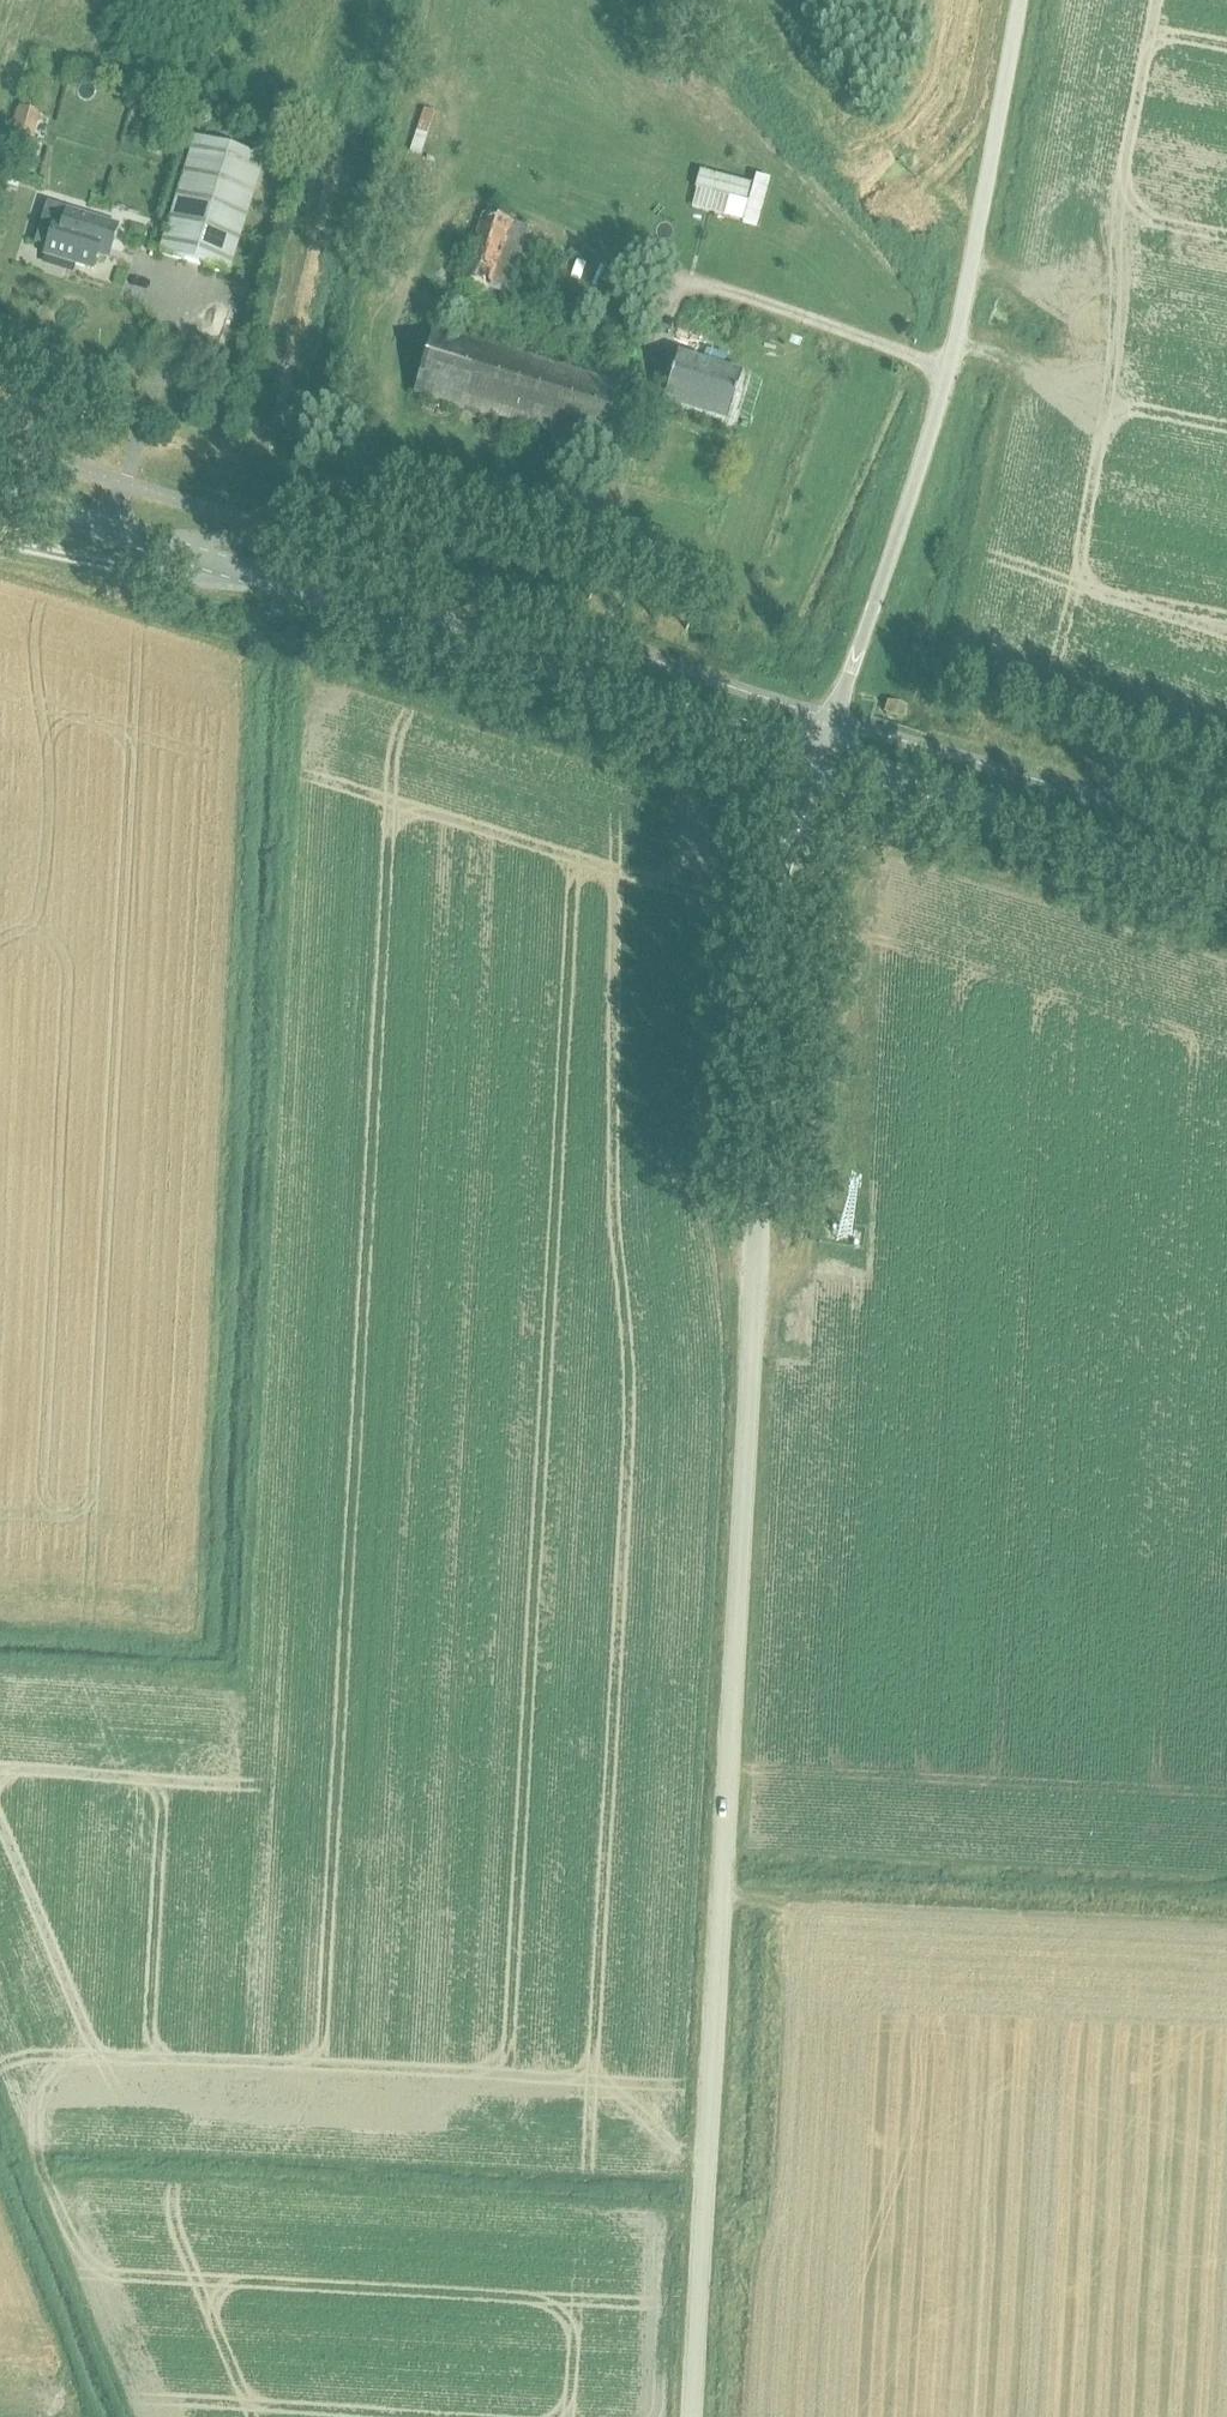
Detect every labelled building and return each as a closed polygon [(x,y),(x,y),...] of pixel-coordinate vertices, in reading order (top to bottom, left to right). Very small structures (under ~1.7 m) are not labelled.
[(18,135),(40,140),(47,110),(25,105),(18,135)] [(195,139),(159,254),(228,275),(264,160),(195,139)] [(702,188),(752,197),(755,179),(705,171),(702,188)] [(47,245),(44,255),(92,270),(100,246),(111,249),(118,226),(67,211),(62,226),(54,223),(51,233),(43,237),(47,245)] [(461,280),(489,289),(494,273),(466,265),(461,280)] [(414,394),(597,451),(618,385),(434,328),(414,394)] [(663,404),(727,424),(742,375),(721,369),(725,357),(706,351),(702,363),(677,355),(676,359),(674,358),(671,369),(668,369),(666,375),(671,377),(663,404)] [(888,698),(886,711),(902,713),(903,700),(888,698)]
